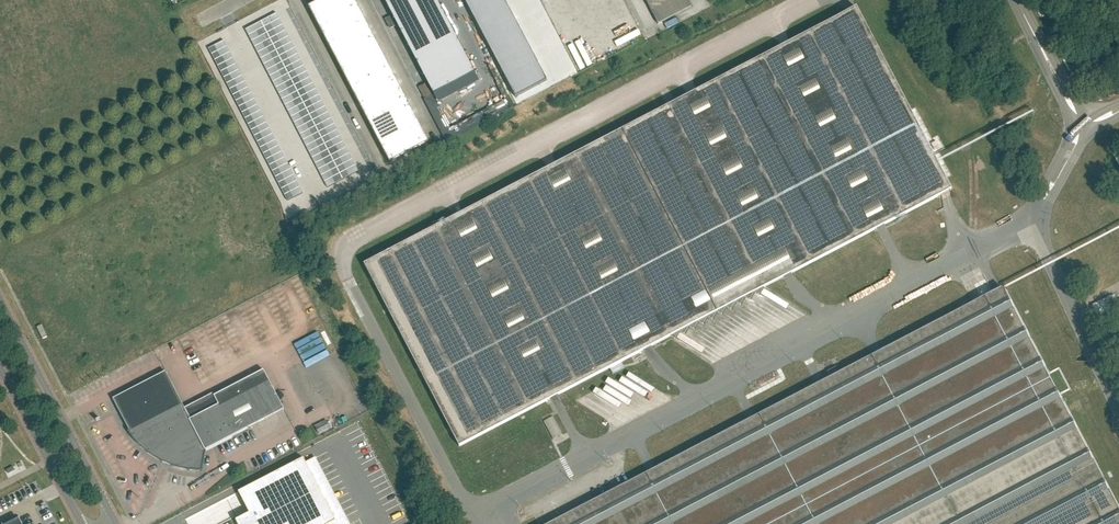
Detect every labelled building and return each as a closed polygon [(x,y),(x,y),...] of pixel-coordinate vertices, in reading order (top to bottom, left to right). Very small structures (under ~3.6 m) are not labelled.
[(390,163),(429,142),(355,0),(322,0),(309,7),(390,163)] [(385,1),(433,94),(475,73),(437,0),(386,0),(386,1),(385,1)] [(503,0),(474,0),(466,4),(473,16),(503,0)] [(479,28),(511,11),(505,0),(503,0),(473,16),(479,28)] [(658,24),(675,15),(667,0),(645,0),(658,24)] [(675,15),(692,7),(688,0),(667,0),(675,15)] [(447,18),(452,16),(448,5),(443,6),(447,18)] [(759,295),(764,288),(952,190),(857,8),(365,264),(460,446),(671,336),(675,339),(680,331),(685,334),(689,326),(694,329),(699,322),(703,324),(708,317),(713,320),(717,312),(722,315),(727,307),(731,310),(736,302),(741,305),(745,297),(750,300),(755,292),(759,295)] [(517,22),(511,11),(479,28),(485,39),(517,22)] [(277,13),(261,21),(264,27),(280,19),(277,13)] [(264,27),(267,33),(283,25),(280,19),(264,27)] [(249,35),(264,27),(261,21),(246,29),(249,35)] [(491,51),(523,34),(517,22),(485,39),(491,51)] [(270,39),(286,31),(283,25),(267,33),(270,39)] [(267,33),(264,27),(249,35),(252,41),(267,33)] [(286,31),(270,39),(273,45),(289,37),(286,31)] [(613,34),(617,46),(622,44),(617,32),(613,34)] [(252,41),(255,47),(270,39),(267,33),(252,41)] [(497,62),(529,46),(523,34),(491,51),(497,62)] [(289,37),(273,45),(276,51),(292,42),(289,37)] [(273,45),(270,39),(255,47),(258,53),(273,45)] [(209,48),(212,54),(228,46),(225,40),(209,48)] [(295,48),(292,42),(276,51),(279,56),(295,48)] [(261,59),(276,51),(273,45),(258,53),(261,59)] [(228,46),(212,54),(215,60),(231,52),(228,46)] [(529,46),(497,62),(503,74),(535,57),(529,46)] [(279,56),(282,62),(298,54),(295,48),(279,56)] [(279,56),(276,51),(261,59),(264,65),(279,56)] [(218,66),(234,58),(231,52),(215,60),(218,66)] [(298,54),(282,62),(286,68),(301,60),(298,54)] [(264,65),(267,70),(282,62),(279,56),(264,65)] [(503,74),(510,86),(541,69),(535,57),(503,74)] [(218,66),(221,72),(237,64),(234,58),(218,66)] [(286,68),(289,74),(304,66),(301,60),(286,68)] [(270,76),(286,68),(282,62),(267,70),(270,76)] [(240,70),(237,64),(221,72),(224,78),(240,70)] [(307,72),(304,66),(289,74),(292,80),(307,72)] [(289,74),(286,68),(270,76),(273,82),(289,74)] [(547,81),(541,69),(510,86),(516,97),(547,81)] [(227,84),(243,75),(240,70),(224,78),(227,84)] [(310,78),(307,72),(292,80),(295,86),(310,78)] [(276,88),(292,80),(289,74),(273,82),(276,88)] [(230,89),(246,81),(243,75),(227,84),(230,89)] [(310,78),(295,86),(298,92),(313,83),(310,78)] [(292,80),(276,88),(279,94),(295,86),(292,80)] [(233,95),(249,87),(246,81),(230,89),(233,95)] [(316,89),(313,83),(298,92),(301,97),(316,89)] [(279,94),(282,100),(298,92),(295,86),(279,94)] [(236,101),(252,93),(249,87),(233,95),(236,101)] [(319,95),(316,89),(301,97),(304,103),(319,95)] [(301,97),(298,92),(282,100),(285,106),(301,97)] [(236,101),(239,107),(255,99),(252,93),(236,101)] [(322,101),(319,95),(304,103),(307,109),(322,101)] [(288,111),(304,103),(301,97),(285,106),(288,111)] [(239,107),(242,113),(258,105),(255,99),(239,107)] [(310,115),(325,107),(322,101),(307,109),(310,115)] [(304,103),(288,111),(291,117),(307,109),(304,103)] [(261,111),(258,105),(242,113),(245,119),(261,111)] [(310,115),(313,121),(329,113),(325,107),(310,115)] [(307,109),(291,117),(294,123),(310,115),(307,109)] [(248,125),(264,117),(261,111),(245,119),(248,125)] [(332,119),(329,113),(313,121),(316,127),(332,119)] [(297,129),(313,121),(310,115),(294,123),(297,129)] [(264,117),(248,125),(251,130),(267,122),(264,117)] [(316,127),(319,133),(335,124),(332,119),(316,127)] [(300,135),(316,127),(313,121),(297,129),(300,135)] [(270,128),(267,122),(251,130),(254,136),(270,128)] [(338,130),(335,124),(319,133),(322,138),(338,130)] [(300,135),(303,141),(319,133),(316,127),(300,135)] [(257,142),(273,134),(270,128),(254,136),(257,142)] [(322,138),(325,144),(341,136),(338,130),(322,138)] [(322,138),(319,133),(303,141),(306,147),(322,138)] [(260,148),(276,140),(273,134),(257,142),(260,148)] [(344,142),(341,136),(325,144),(328,150),(344,142)] [(322,138),(306,147),(310,152),(325,144),(322,138)] [(263,154),(279,146),(276,140),(260,148),(263,154)] [(328,150),(331,156),(347,148),(344,142),(328,150)] [(313,158),(328,150),(325,144),(310,152),(313,158)] [(279,146),(263,154),(266,160),(282,152),(279,146)] [(350,154),(347,148),(331,156),(334,162),(350,154)] [(313,158),(316,164),(331,156),(328,150),(313,158)] [(285,158),(282,152),(266,160),(269,166),(285,158)] [(350,154),(334,162),(337,168),(353,160),(350,154)] [(316,164),(319,170),(334,162),(331,156),(316,164)] [(285,158),(269,166),(272,172),(288,163),(285,158)] [(353,160),(337,168),(340,174),(356,165),(353,160)] [(322,176),(337,168),(334,162),(319,170),(322,176)] [(272,172),(275,177),(291,169),(288,163),(272,172)] [(340,174),(343,179),(359,171),(356,165),(340,174)] [(325,182),(340,174),(337,168),(322,176),(325,182)] [(294,175),(291,169),(275,177),(278,183),(294,175)] [(340,174),(325,182),(328,188),(343,179),(340,174)] [(278,183),(282,189),(297,181),(294,175),(278,183)] [(285,195),(300,187),(297,181),(282,189),(285,195)] [(300,187),(285,195),(288,201),(303,193),(300,187)] [(1002,288),(549,523),(1118,523),(1118,512),(1002,288)] [(1106,291),(1087,299),(1091,310),(1111,302),(1106,291)] [(219,405),(191,420),(182,403),(166,372),(147,381),(147,382),(113,399),(126,424),(130,430),(128,431),(134,439),(140,446),(148,453),(160,461),(173,466),(187,470),(202,471),(206,450),(284,410),(268,379),(264,370),(214,396),(219,405)] [(318,428),(327,423),(324,418),(316,424),(318,428)] [(235,518),(239,523),(327,523),(336,519),(303,456),(238,489),(249,511),(235,518)] [(41,520),(43,523),(46,523),(51,521),(47,516),(41,520)]
